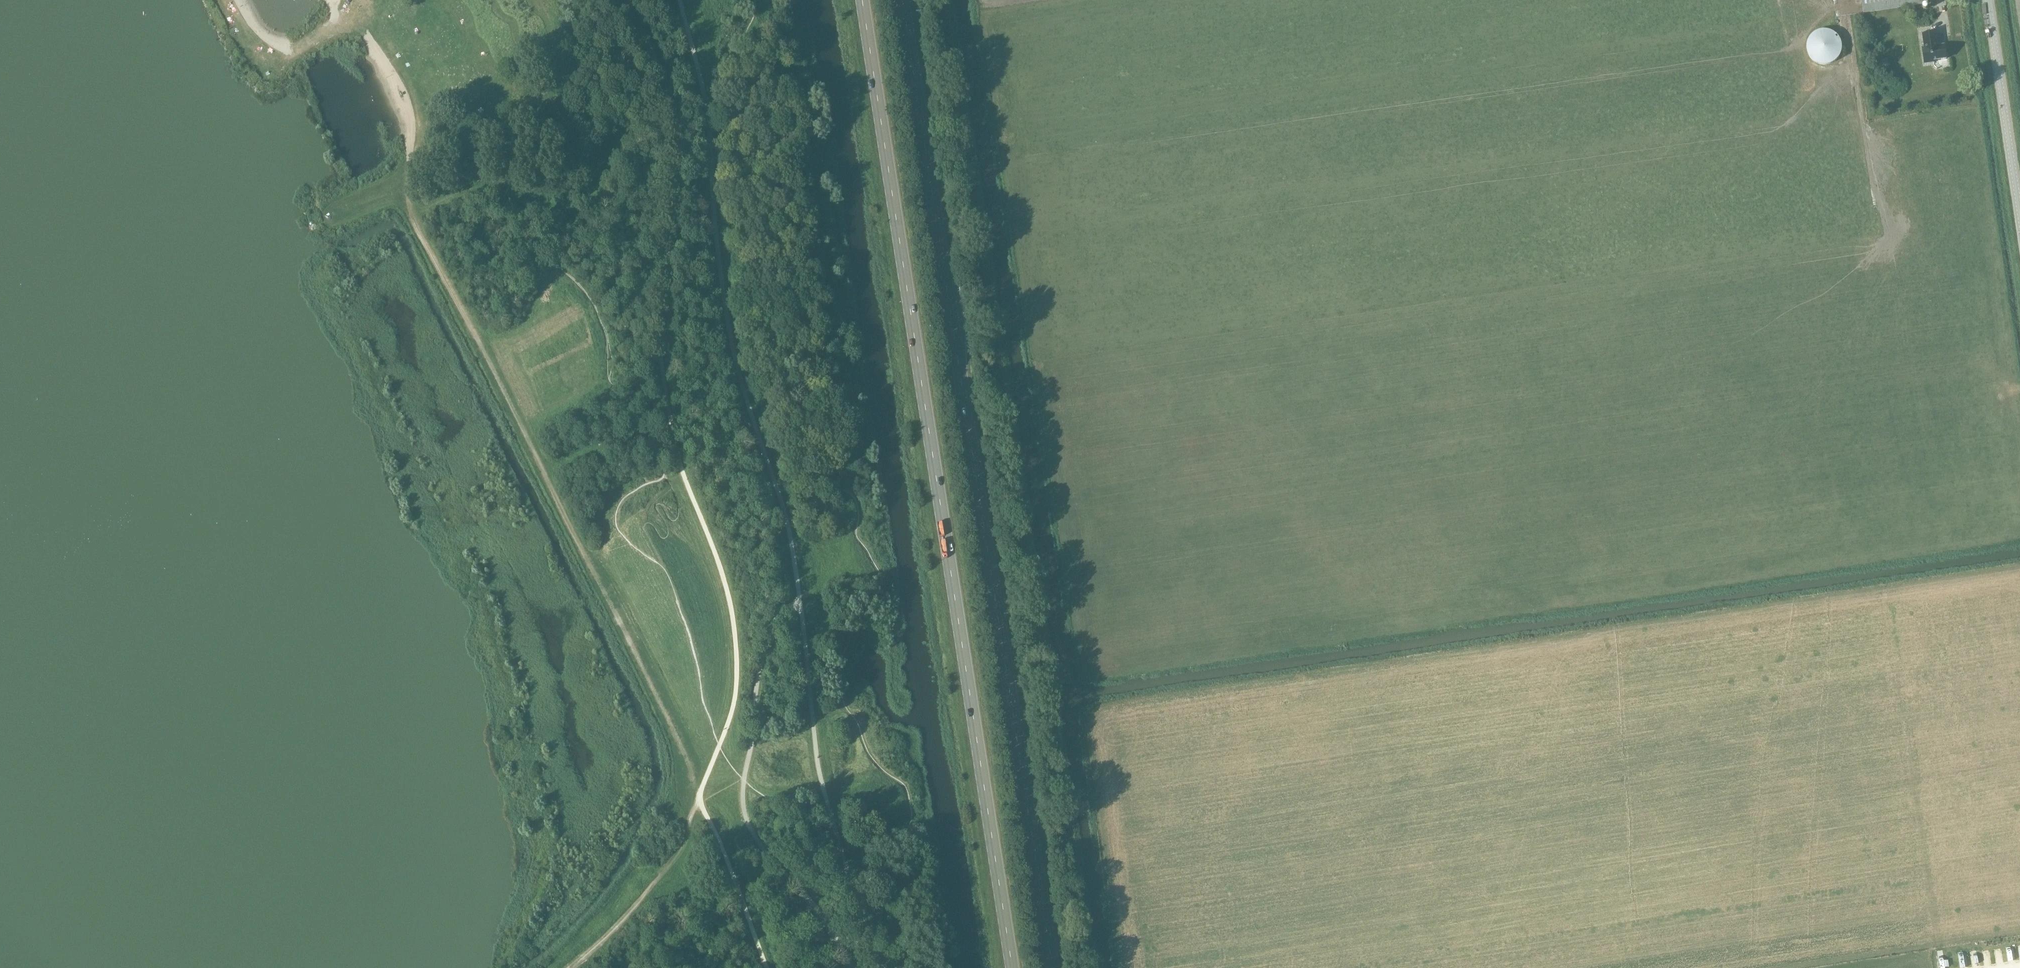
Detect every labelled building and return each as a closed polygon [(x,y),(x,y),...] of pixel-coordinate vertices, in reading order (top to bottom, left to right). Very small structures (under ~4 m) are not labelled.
[(1928,3),(1928,0),(1862,0),(1864,14),(1928,3)] [(1822,65),(1824,65),(1827,65),(1829,65),(1832,64),(1834,62),(1836,61),(1838,59),(1840,56),(1842,52),(1842,49),(1842,46),(1842,42),(1841,40),(1840,38),(1838,35),(1835,33),(1833,32),(1831,31),(1828,30),(1826,30),(1824,30),(1821,30),(1818,31),(1817,32),(1814,33),(1812,35),(1811,37),(1809,39),(1809,41),(1808,43),(1807,46),(1807,48),(1808,51),(1808,53),(1809,55),(1811,58),(1812,60),(1814,61),(1816,63),(1819,64),(1821,65),(1822,65)] [(1938,46),(1936,33),(1923,35),(1925,48),(1923,48),(1926,64),(1935,63),(1935,61),(1947,59),(1945,45),(1938,46)]
